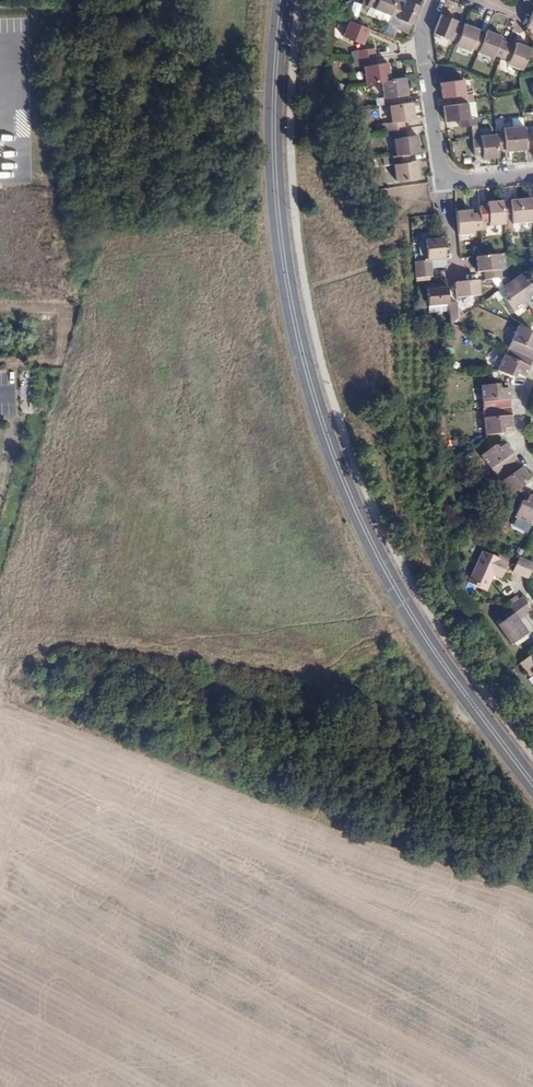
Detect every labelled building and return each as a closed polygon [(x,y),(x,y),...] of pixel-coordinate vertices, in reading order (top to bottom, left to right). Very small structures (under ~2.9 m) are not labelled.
[(367,6),(389,15),(395,0),(369,0),(367,6)] [(389,15),(388,19),(397,22),(395,27),(409,32),(420,5),(407,0),(404,0),(403,2),(399,0),(395,0),(389,15)] [(441,14),(433,33),(456,43),(463,27),(455,24),(456,21),(441,14)] [(369,28),(349,20),(343,36),(362,44),(369,28)] [(463,27),(456,43),(455,45),(469,51),(471,48),(478,51),(484,36),(477,32),(478,30),(464,24),(463,27)] [(493,55),(501,58),(508,42),(500,39),(500,37),(487,30),(484,36),(478,51),(478,52),(492,58),(493,55)] [(507,64),(522,71),(530,48),(516,42),(514,45),(508,42),(501,58),(507,61),(507,64)] [(355,55),(356,63),(371,61),(373,61),(371,53),(355,55)] [(361,70),(364,88),(378,86),(387,85),(384,67),(374,69),(373,61),(371,61),(356,63),(357,71),(361,70)] [(466,103),(473,102),(471,93),(465,94),(463,79),(440,81),(442,97),(455,96),(456,104),(466,103)] [(387,85),(378,86),(382,110),(386,110),(399,108),(398,100),(404,99),(402,82),(387,85)] [(443,106),(445,120),(458,119),(459,127),(471,126),(476,125),(476,116),(468,117),(466,103),(456,104),(443,106)] [(409,106),(399,108),(386,110),(388,127),(385,127),(386,135),(403,132),(401,125),(411,123),(409,106)] [(524,132),(524,125),(503,127),(503,132),(495,133),(497,150),(505,149),(505,151),(526,149),(524,132)] [(526,149),(532,148),(532,134),(531,131),(524,132),(526,149)] [(403,132),(386,135),(387,143),(391,142),(393,159),(406,157),(416,156),(414,139),(404,140),(403,132)] [(498,157),(497,150),(495,133),(480,134),(480,137),(477,137),(472,138),(474,155),(482,155),(482,158),(498,157)] [(393,185),(416,181),(414,164),(407,165),(406,157),(393,159),(389,160),(393,185)] [(512,224),(532,223),(532,217),(530,199),(510,201),(510,202),(502,202),(504,220),(512,219),(512,224)] [(505,225),(504,220),(502,202),(502,201),(487,203),(487,206),(479,207),(479,214),(481,224),(488,224),(489,226),(505,225)] [(481,231),(481,224),(479,214),(472,214),(471,211),(456,212),(458,236),(473,235),(473,231),(481,231)] [(425,266),(413,267),(413,275),(430,274),(429,266),(443,265),(441,245),(440,245),(424,246),(425,266)] [(484,273),(485,279),(499,278),(501,278),(499,255),(484,256),(475,257),(477,273),(484,273)] [(430,274),(413,275),(414,283),(431,282),(430,274)] [(523,307),(532,300),(532,292),(526,283),(523,286),(518,279),(508,286),(523,307)] [(471,280),(454,282),(456,298),(479,296),(478,280),(471,280)] [(508,286),(499,293),(503,299),(500,302),(510,316),(523,307),(508,286)] [(428,307),(448,305),(448,303),(447,288),(427,289),(428,307)] [(448,303),(448,305),(450,324),(453,323),(458,319),(456,303),(448,303)] [(504,353),(528,365),(532,354),(532,345),(529,343),(531,339),(514,331),(504,353)] [(528,365),(504,353),(493,376),(507,382),(510,383),(511,381),(514,379),(520,382),(528,365)] [(482,385),(484,410),(510,408),(509,388),(500,388),(499,384),(482,385)] [(510,408),(484,410),(486,435),(504,433),(503,428),(512,427),(510,408)] [(481,455),(495,475),(517,460),(506,444),(499,449),(496,445),(481,455)] [(509,496),(525,484),(522,480),(528,475),(517,460),(495,475),(509,496)] [(530,494),(527,502),(522,500),(515,517),(532,525),(532,496),(530,494)] [(504,568),(479,556),(464,586),(483,595),(490,579),(497,583),(504,568)] [(532,567),(518,560),(511,575),(525,583),(532,567)] [(519,600),(506,610),(511,616),(495,628),(509,647),(525,635),(516,622),(529,613),(519,600)] [(532,654),(518,663),(527,676),(530,674),(531,676),(532,679),(532,653),(532,654)]
